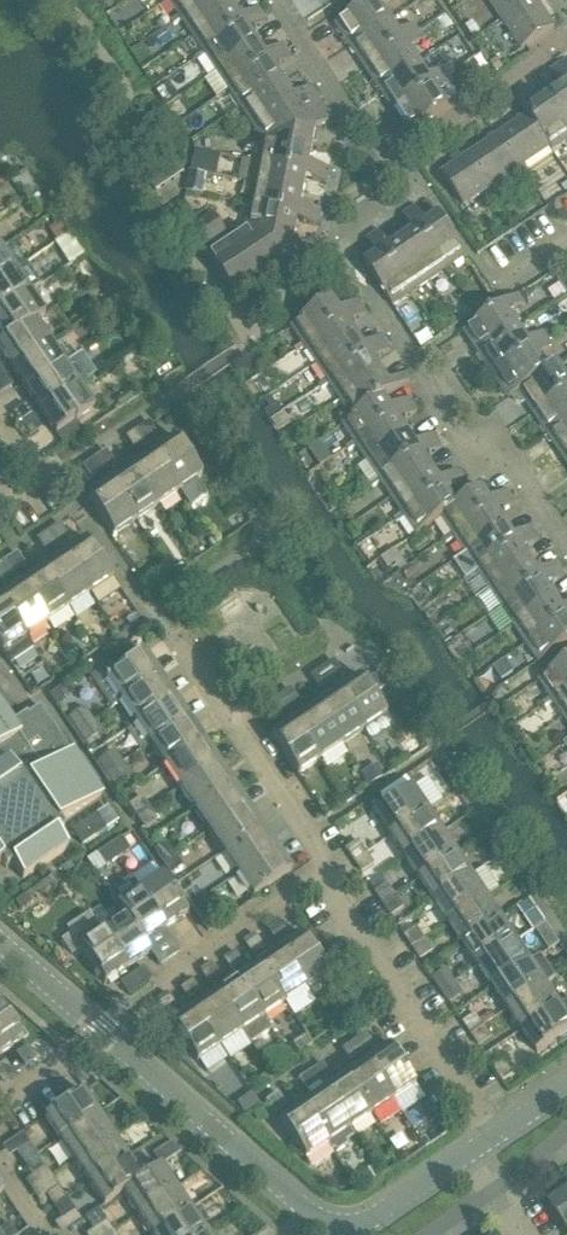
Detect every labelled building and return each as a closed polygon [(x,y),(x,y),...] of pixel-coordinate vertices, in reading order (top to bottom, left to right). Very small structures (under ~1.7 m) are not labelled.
[(209,0),(171,0),(169,1),(181,19),(209,0)] [(181,19),(194,37),(234,9),(228,0),(209,0),(181,19)] [(390,22),(380,7),(391,0),(373,0),(335,26),(350,48),(390,22)] [(502,21),(534,0),(488,0),(502,21)] [(502,21),(522,51),(555,29),(535,0),(534,0),(502,21)] [(242,21),(234,9),(194,37),(206,56),(263,16),(259,10),(242,21)] [(267,23),(263,16),(206,56),(218,74),(259,46),(251,34),(267,23)] [(390,22),(350,48),(365,70),(419,34),(414,27),(400,36),(390,22)] [(380,91),(419,65),(409,51),(423,41),(419,34),(365,70),(380,91)] [(266,57),(259,46),(218,74),(230,92),(287,52),(283,46),(266,57)] [(242,109),(283,82),(275,70),(292,59),(287,52),(230,92),(242,109)] [(503,71),(496,61),(490,65),(496,75),(503,71)] [(566,78),(566,61),(559,66),(566,78)] [(419,65),(380,91),(394,113),(448,77),(443,70),(429,80),(419,65)] [(566,125),(566,78),(559,66),(551,72),(562,88),(548,97),(566,125)] [(448,77),(394,113),(410,136),(449,109),(438,94),(452,84),(448,77)] [(283,82),(242,109),(264,142),(263,142),(312,152),(316,132),(333,120),(311,88),(295,99),(283,82)] [(548,97),(535,106),(524,90),(515,96),(528,116),(529,115),(552,151),(566,142),(566,125),(548,97)] [(499,135),(521,168),(550,149),(552,152),(552,151),(529,115),(528,116),(499,135)] [(521,168),(499,135),(470,155),(492,188),(521,168)] [(312,152),(263,142),(259,164),(327,177),(329,170),(309,166),(312,152)] [(212,156),(195,153),(192,173),(209,176),(212,156)] [(492,188),(470,155),(441,174),(463,207),(492,188)] [(155,192),(183,173),(175,160),(147,179),(155,192)] [(326,185),(327,177),(259,164),(255,186),(304,195),(306,181),(326,185)] [(208,177),(189,173),(185,194),(204,198),(208,177)] [(251,207),(319,220),(321,212),(301,209),(304,195),(255,186),(251,207)] [(195,219),(184,204),(170,214),(181,229),(195,219)] [(247,228),(296,238),(298,224),(318,228),(319,220),(251,207),(247,228)] [(409,212),(447,270),(466,257),(439,216),(426,225),(415,208),(409,212)] [(447,270),(409,212),(402,217),(413,233),(402,241),(429,282),(447,270)] [(296,238),(247,228),(230,239),(214,215),(191,230),(235,296),(292,258),(296,238)] [(56,221),(47,228),(55,240),(65,233),(56,221)] [(373,237),(411,294),(429,282),(402,241),(390,249),(379,232),(373,237)] [(411,294),(373,237),(366,241),(377,258),(364,266),(392,307),(411,294)] [(13,272),(0,252),(0,281),(13,272)] [(28,294),(40,286),(25,264),(13,272),(0,281),(0,313),(28,294)] [(5,341),(33,321),(34,323),(44,316),(28,294),(0,313),(0,334),(5,341)] [(478,355),(517,329),(508,315),(522,305),(516,297),(463,333),(478,355)] [(303,347),(361,308),(356,301),(340,313),(331,300),(290,328),(303,347)] [(315,365),(356,337),(349,326),(365,315),(361,308),(303,347),(315,365)] [(48,343),(34,323),(33,321),(5,341),(0,344),(0,355),(10,370),(48,343)] [(517,329),(478,355),(493,377),(546,341),(541,334),(527,344),(517,329)] [(356,337),(315,365),(327,383),(385,344),(381,338),(364,349),(356,337)] [(546,341),(493,377),(508,400),(512,398),(511,397),(547,373),(537,358),(551,349),(546,341)] [(25,391),(63,365),(48,343),(10,370),(25,391)] [(340,401),(381,373),(373,362),(389,351),(385,344),(327,383),(340,401)] [(39,413),(77,386),(63,365),(25,391),(39,413)] [(566,392),(566,381),(557,366),(547,373),(511,397),(512,398),(517,405),(522,406),(525,405),(532,415),(566,392)] [(352,419),(383,398),(384,399),(410,381),(405,374),(389,385),(381,373),(340,401),(352,419)] [(0,377),(0,394),(11,386),(3,375),(0,377)] [(77,386),(39,413),(55,436),(93,410),(77,386)] [(118,386),(104,394),(109,398),(121,392),(118,386)] [(566,423),(566,392),(532,415),(546,437),(566,423)] [(120,412),(133,402),(126,394),(114,403),(120,412)] [(352,419),(342,426),(355,445),(412,406),(408,399),(391,410),(384,399),(383,398),(352,419)] [(412,406),(355,445),(367,463),(408,435),(400,423),(416,412),(412,406)] [(20,426),(32,417),(25,407),(13,415),(20,426)] [(32,417),(20,426),(28,437),(40,429),(32,417)] [(136,431),(144,443),(156,435),(148,423),(136,431)] [(566,455),(566,423),(546,437),(561,459),(566,455)] [(144,443),(136,431),(125,439),(133,451),(144,443)] [(408,435),(367,463),(379,481),(436,442),(432,435),(415,446),(408,435)] [(152,454),(178,492),(189,508),(207,496),(196,480),(201,477),(175,439),(152,454)] [(436,442),(379,481),(391,499),(432,471),(424,459),(441,448),(436,442)] [(93,461),(101,473),(113,465),(105,453),(93,461)] [(131,469),(156,507),(178,492),(152,454),(131,469)] [(101,473),(93,461),(82,468),(90,480),(101,473)] [(156,507),(131,469),(109,484),(135,522),(156,507)] [(432,471),(391,499),(404,517),(461,479),(456,471),(440,482),(432,471)] [(461,479),(404,517),(416,536),(441,519),(440,518),(457,508),(456,507),(448,496),(465,484),(461,479)] [(135,522),(109,484),(87,499),(113,537),(135,522)] [(453,537),(510,498),(506,492),(489,503),(481,490),(456,507),(457,508),(440,518),(441,519),(453,537)] [(510,498),(453,537),(465,555),(506,527),(498,516),(515,505),(510,498)] [(47,533),(55,545),(67,537),(59,525),(47,533)] [(477,573),(535,534),(530,528),(514,539),(506,527),(465,555),(477,573)] [(55,545),(47,533),(36,541),(44,553),(55,545)] [(489,591),(530,564),(522,552),(539,541),(535,534),(477,573),(489,591)] [(63,556),(89,595),(112,579),(86,541),(63,556)] [(4,562),(12,574),(24,566),(15,554),(4,562)] [(42,571),(68,609),(89,595),(63,556),(42,571)] [(4,562),(0,565),(0,581),(1,582),(12,574),(4,562)] [(501,609),(559,570),(554,564),(538,575),(530,564),(489,591),(501,609)] [(513,627),(554,600),(547,588),(563,577),(559,570),(501,609),(513,627)] [(68,609),(42,571),(20,585),(46,623),(68,609)] [(20,585),(0,599),(0,601),(25,638),(46,623),(20,585)] [(513,627),(525,645),(566,617),(566,608),(562,611),(554,600),(513,627)] [(0,601),(0,651),(2,653),(25,638),(0,601)] [(525,645),(538,664),(566,645),(566,617),(525,645)] [(103,659),(86,670),(111,708),(120,702),(158,676),(144,654),(127,665),(121,656),(107,665),(103,659)] [(321,670),(329,682),(341,674),(332,662),(321,670)] [(505,662),(492,671),(501,684),(514,675),(505,662)] [(566,690),(566,662),(538,682),(551,701),(566,690)] [(329,682),(321,670),(310,677),(318,689),(329,682)] [(377,673),(363,683),(372,696),(386,687),(377,673)] [(134,724),(173,698),(158,676),(120,702),(134,724)] [(336,693),(362,732),(385,716),(372,696),(363,683),(359,678),(336,693)] [(566,716),(566,690),(551,701),(563,719),(566,716)] [(277,699),(285,711),(297,703),(289,691),(277,699)] [(362,732),(336,693),(315,708),(340,746),(362,732)] [(124,730),(139,751),(149,745),(187,719),(173,698),(134,724),(124,730)] [(285,711),(277,699),(266,706),(274,718),(285,711)] [(0,704),(0,863),(5,869),(12,865),(22,880),(66,850),(56,835),(63,830),(59,823),(102,794),(72,749),(68,752),(39,708),(27,715),(26,713),(12,722),(0,704)] [(293,722),(319,761),(340,746),(315,708),(293,722)] [(78,730),(90,722),(81,710),(69,718),(78,730)] [(187,719),(149,745),(163,767),(202,741),(187,719)] [(90,722),(78,730),(85,741),(97,733),(90,722)] [(319,761),(293,722),(271,737),(296,776),(319,761)] [(178,789),(216,763),(202,741),(163,767),(178,789)] [(106,774),(118,765),(110,754),(98,762),(106,774)] [(216,763),(178,789),(192,810),(231,784),(216,763)] [(376,764),(361,774),(369,787),(385,777),(376,764)] [(118,765),(106,774),(114,784),(126,776),(118,765)] [(207,832),(245,806),(231,784),(192,810),(207,832)] [(390,837),(429,811),(414,789),(375,815),(390,837)] [(135,817),(147,809),(140,798),(128,806),(135,817)] [(221,854),(260,828),(245,806),(207,832),(221,854)] [(147,809),(135,817),(143,829),(155,821),(147,809)] [(405,859),(444,833),(429,811),(390,837),(405,859)] [(260,828),(221,854),(236,875),(274,850),(260,828)] [(420,881),(458,855),(444,833),(405,859),(420,881)] [(109,848),(117,860),(128,853),(120,841),(109,848)] [(354,862),(366,854),(358,843),(346,851),(354,862)] [(161,864),(173,855),(165,844),(153,853),(161,864)] [(117,860),(109,848),(97,856),(105,868),(117,860)] [(274,850),(236,875),(251,899),(290,873),(274,850)] [(366,854),(354,862),(362,873),(374,865),(366,854)] [(173,855),(161,864),(168,875),(180,867),(173,855)] [(434,902),(472,876),(458,855),(420,881),(434,902)] [(449,924),(487,898),(472,876),(434,902),(449,924)] [(139,892),(165,931),(186,916),(161,877),(139,892)] [(383,906),(395,897),(387,886),(375,894),(383,906)] [(189,907),(201,898),(194,888),(182,896),(189,907)] [(165,931),(139,892),(115,908),(122,917),(123,917),(142,946),(165,931)] [(31,905),(26,897),(15,904),(20,911),(31,905)] [(395,897),(383,906),(391,917),(403,909),(395,897)] [(201,898),(189,907),(197,919),(209,911),(201,898)] [(463,945),(501,919),(487,898),(449,924),(463,945)] [(126,970),(100,932),(89,916),(66,931),(70,937),(61,943),(70,957),(80,951),(103,986),(126,970)] [(100,932),(126,970),(149,955),(142,946),(123,917),(122,917),(100,932)] [(501,919),(463,945),(478,967),(516,941),(501,919)] [(266,932),(274,944),(285,937),(277,925),(266,932)] [(412,948),(424,940),(417,929),(405,937),(412,948)] [(279,951),(305,990),(328,974),(302,936),(279,951)] [(244,947),(252,959),(264,951),(255,939),(244,947)] [(424,940),(412,948),(420,960),(432,952),(424,940)] [(516,941),(478,967),(492,989),(541,957),(541,956),(531,963),(516,941)] [(257,966),(283,1005),(305,990),(279,951),(257,966)] [(223,961),(231,973),(242,966),(234,954),(223,961)] [(507,1010),(555,978),(541,957),(492,989),(507,1010)] [(242,966),(231,973),(236,981),(261,1019),(283,1005),(257,966),(247,973),(242,966)] [(201,976),(209,988),(220,980),(212,968),(201,976)] [(131,977),(140,989),(150,982),(142,970),(131,977)] [(441,992),(453,984),(446,972),(434,981),(441,992)] [(140,989),(131,977),(119,985),(127,997),(140,989)] [(521,1032),(560,1006),(546,985),(555,978),(507,1010),(521,1032)] [(236,981),(214,995),(240,1034),(248,1046),(270,1031),(261,1019),(236,981)] [(179,990),(187,1002),(199,995),(191,983),(179,990)] [(453,984),(441,992),(449,1003),(461,995),(453,984)] [(240,1034),(214,995),(192,1010),(218,1048),(240,1034)] [(168,998),(157,1005),(165,1017),(176,1010),(168,998)] [(521,1032),(537,1055),(566,1034),(566,1001),(560,1006),(521,1032)] [(0,1056),(23,1041),(0,1008),(0,1055),(0,1056)] [(218,1048),(192,1010),(170,1025),(196,1063),(218,1048)] [(470,1035),(482,1027),(475,1016),(463,1024),(470,1035)] [(482,1027),(470,1035),(478,1047),(490,1039),(482,1027)] [(353,1043),(361,1055),(373,1047),(365,1035),(353,1043)] [(361,1055),(353,1043),(342,1051),(350,1063),(361,1055)] [(366,1063),(392,1101),(415,1086),(389,1047),(366,1063)] [(17,1056),(25,1068),(36,1060),(28,1048),(17,1056)] [(299,1057),(293,1048),(284,1054),(290,1063),(299,1057)] [(493,1068),(500,1079),(512,1071),(505,1060),(493,1068)] [(2,1083),(13,1075),(5,1063),(0,1067),(0,1080),(2,1083)] [(345,1077),(371,1116),(392,1101),(366,1063),(345,1077)] [(310,1073),(318,1085),(330,1077),(322,1065),(310,1073)] [(318,1085),(310,1073),(299,1080),(307,1092),(318,1085)] [(371,1116),(345,1077),(323,1092),(349,1130),(350,1130),(371,1116)] [(301,1107),(331,1152),(334,1150),(337,1153),(348,1146),(346,1142),(354,1137),(350,1130),(349,1130),(323,1092),(301,1107)] [(59,1142),(98,1116),(83,1093),(44,1119),(59,1142)] [(285,1107),(277,1095),(266,1102),(274,1114),(285,1107)] [(259,1107),(252,1096),(236,1107),(243,1118),(259,1107)] [(331,1152),(301,1107),(279,1122),(309,1167),(316,1168),(329,1158),(331,1152)] [(74,1164),(113,1138),(98,1116),(59,1142),(74,1164)] [(89,1185),(128,1160),(113,1138),(74,1164),(89,1185)] [(431,1148),(424,1139),(419,1143),(425,1152),(431,1148)] [(25,1165),(37,1157),(29,1145),(17,1154),(25,1165)] [(37,1157),(25,1165),(33,1176),(45,1168),(37,1157)] [(128,1160),(89,1185),(104,1208),(123,1195),(123,1194),(142,1181),(142,1180),(128,1160)] [(138,1216),(176,1191),(161,1167),(142,1180),(142,1181),(123,1194),(123,1195),(138,1216)] [(372,1168),(362,1176),(369,1186),(379,1179),(372,1168)] [(54,1208),(66,1200),(59,1189),(47,1197),(54,1208)] [(191,1213),(176,1191),(138,1216),(150,1234),(158,1234),(191,1213)] [(566,1231),(566,1192),(549,1204),(566,1231)] [(66,1200),(54,1208),(62,1220),(74,1211),(66,1200)] [(86,1220),(93,1231),(105,1223),(98,1212),(86,1220)] [(205,1234),(191,1213),(158,1234),(204,1234),(205,1234)] [(8,1225),(0,1231),(0,1234),(15,1234),(8,1225)]
